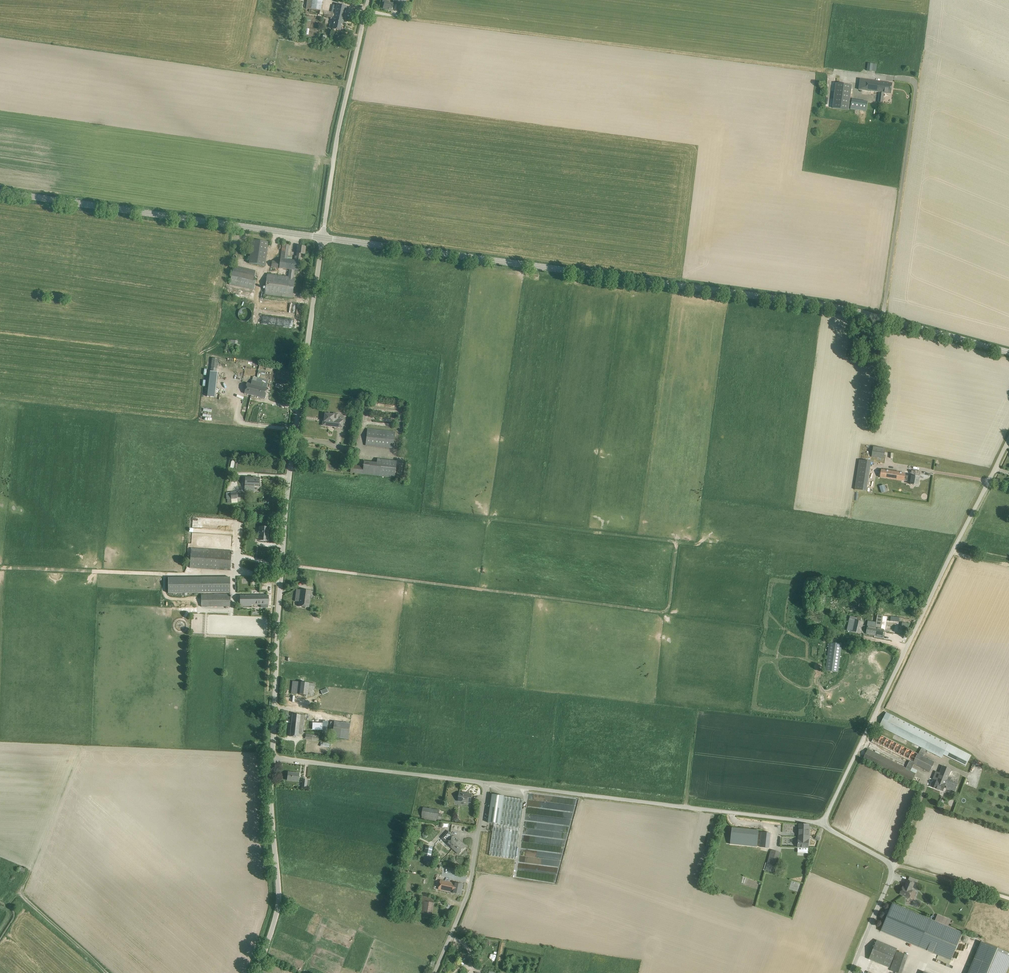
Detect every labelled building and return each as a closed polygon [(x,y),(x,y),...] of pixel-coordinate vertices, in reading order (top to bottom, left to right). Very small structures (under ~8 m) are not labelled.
[(306,8),(322,10),(323,0),(307,0),(306,8)] [(392,11),(393,4),(388,3),(389,1),(385,0),(383,0),(382,4),(384,5),(383,8),(388,9),(388,10),(392,11)] [(347,6),(337,4),(333,21),(334,22),(333,29),(340,31),(342,24),(343,24),(347,6)] [(885,82),(860,79),(859,89),(862,90),(871,91),(879,92),(878,102),(883,103),(884,93),(891,94),(892,83),(885,82)] [(836,83),(833,108),(849,110),(852,85),(836,83)] [(850,109),(866,111),(868,102),(852,100),(850,109)] [(265,265),(268,242),(252,240),(249,263),(265,265)] [(288,276),(267,273),(264,294),(292,298),(295,277),(294,277),(295,270),(299,270),(301,254),(304,254),(305,247),(298,246),(297,253),(297,256),(296,256),(295,260),(287,259),(289,245),(283,244),(281,258),(280,262),(272,261),(271,266),(289,270),(288,276)] [(253,280),(255,270),(234,266),(229,284),(254,290),(256,280),(253,280)] [(251,316),(252,314),(251,312),(250,310),(248,308),(246,307),(244,307),(241,308),(240,310),(238,312),(238,314),(238,316),(240,319),(241,320),(244,321),(246,321),(248,320),(250,319),(251,316)] [(262,324),(292,326),(293,318),(283,317),(283,314),(275,313),(275,316),(263,315),(262,324)] [(238,344),(238,340),(230,339),(229,347),(239,348),(239,344),(238,344)] [(207,397),(214,398),(218,358),(212,358),(208,392),(207,397)] [(251,384),(247,383),(244,393),(265,398),(267,388),(262,387),(263,383),(256,381),(257,377),(253,376),(252,380),(251,384)] [(323,420),(322,425),(342,427),(343,419),(337,419),(338,413),(333,413),(333,414),(325,413),(324,420),(323,420)] [(394,448),(396,432),(368,428),(366,445),(394,448)] [(884,458),(885,448),(873,446),(871,457),(884,458)] [(351,465),(350,473),(394,478),(396,461),(377,458),(377,462),(364,461),(363,466),(351,465)] [(855,489),(867,491),(871,461),(859,460),(855,489)] [(905,473),(881,469),(880,477),(910,482),(910,485),(918,486),(919,477),(912,476),(905,475),(905,473)] [(259,486),(259,478),(245,477),(244,491),(254,491),(254,486),(259,486)] [(268,527),(261,527),(260,540),(268,541),(268,534),(267,534),(268,531),(268,527)] [(232,551),(191,548),(190,568),(231,570),(232,551)] [(230,577),(168,578),(168,593),(230,592),(230,577)] [(301,590),(296,589),(295,601),(299,602),(299,606),(310,608),(311,591),(301,589),(301,590)] [(201,594),(201,607),(231,607),(230,594),(201,594)] [(269,599),(269,595),(239,596),(240,606),(251,606),(251,605),(261,604),(261,608),(268,608),(268,604),(269,604),(269,600),(268,600),(268,599),(269,599)] [(850,617),(847,631),(865,634),(865,631),(864,631),(865,626),(862,625),(863,621),(861,621),(862,618),(857,617),(857,618),(850,617)] [(866,634),(874,635),(876,627),(875,627),(876,622),(868,621),(868,623),(866,634)] [(880,623),(876,622),(875,627),(876,627),(874,635),(883,637),(884,629),(879,629),(880,623)] [(825,671),(838,672),(842,644),(829,642),(825,671)] [(314,692),(315,683),(293,681),(296,681),(296,686),(292,685),(291,693),(308,696),(308,695),(313,696),(314,692)] [(971,755),(886,712),(879,726),(922,747),(919,753),(878,733),(877,732),(877,733),(876,732),(872,742),(876,744),(909,760),(906,767),(879,754),(879,752),(875,750),(874,752),(868,749),(863,759),(911,783),(915,775),(918,770),(912,767),(914,764),(915,764),(930,772),(935,762),(923,756),(926,750),(942,758),(943,755),(965,766),(971,755)] [(305,715),(292,714),(290,736),(299,737),(299,732),(302,733),(305,715)] [(348,739),(350,724),(334,722),(332,737),(348,739)] [(323,726),(310,724),(309,730),(319,732),(319,736),(322,736),(323,726)] [(936,771),(933,779),(937,780),(934,787),(943,791),(944,787),(945,785),(947,786),(946,788),(955,791),(958,784),(950,781),(951,777),(949,777),(952,769),(943,766),(940,773),(936,771)] [(293,773),(288,772),(287,780),(298,781),(299,773),(295,773),(293,773)] [(472,794),(459,792),(458,801),(471,802),(472,794)] [(524,799),(492,795),(488,823),(494,824),(489,855),(515,859),(524,799)] [(575,812),(575,798),(569,798),(569,804),(547,803),(547,807),(553,807),(553,811),(551,811),(550,815),(564,815),(564,818),(572,818),(572,812),(575,812)] [(439,810),(423,808),(423,813),(422,819),(442,822),(443,814),(439,813),(439,810)] [(562,843),(571,823),(564,825),(525,821),(524,834),(538,835),(539,833),(541,832),(542,831),(540,829),(542,828),(544,830),(549,828),(550,832),(551,827),(553,828),(556,825),(557,829),(559,829),(562,828),(563,830),(566,830),(562,831),(565,833),(563,834),(560,835),(563,835),(561,838),(564,839),(560,840),(558,842),(559,844),(562,843)] [(809,825),(799,824),(798,847),(808,848),(809,840),(808,840),(809,825)] [(732,829),(730,844),(757,847),(759,832),(732,829)] [(454,836),(449,831),(443,838),(448,843),(459,854),(466,847),(454,836)] [(772,832),(764,831),(762,845),(770,846),(772,832)] [(431,857),(433,847),(426,846),(424,855),(431,857)] [(771,851),(765,870),(775,872),(776,869),(781,852),(772,850),(771,851)] [(451,879),(437,876),(436,879),(440,880),(438,889),(453,892),(453,893),(461,895),(463,885),(455,883),(450,882),(451,879)] [(903,886),(900,894),(909,898),(912,890),(911,890),(914,883),(907,880),(905,885),(905,886),(904,887),(903,886)] [(404,899),(408,904),(413,899),(409,895),(404,899)] [(432,919),(435,898),(422,896),(418,917),(432,919)] [(948,927),(935,921),(892,903),(882,928),(881,928),(880,932),(881,931),(951,960),(963,933),(948,927)] [(897,949),(877,940),(869,959),(889,967),(897,949)] [(981,941),(968,972),(1006,972),(1008,966),(1008,953),(981,941)] [(898,951),(891,970),(900,972),(902,972),(908,955),(898,951)]
